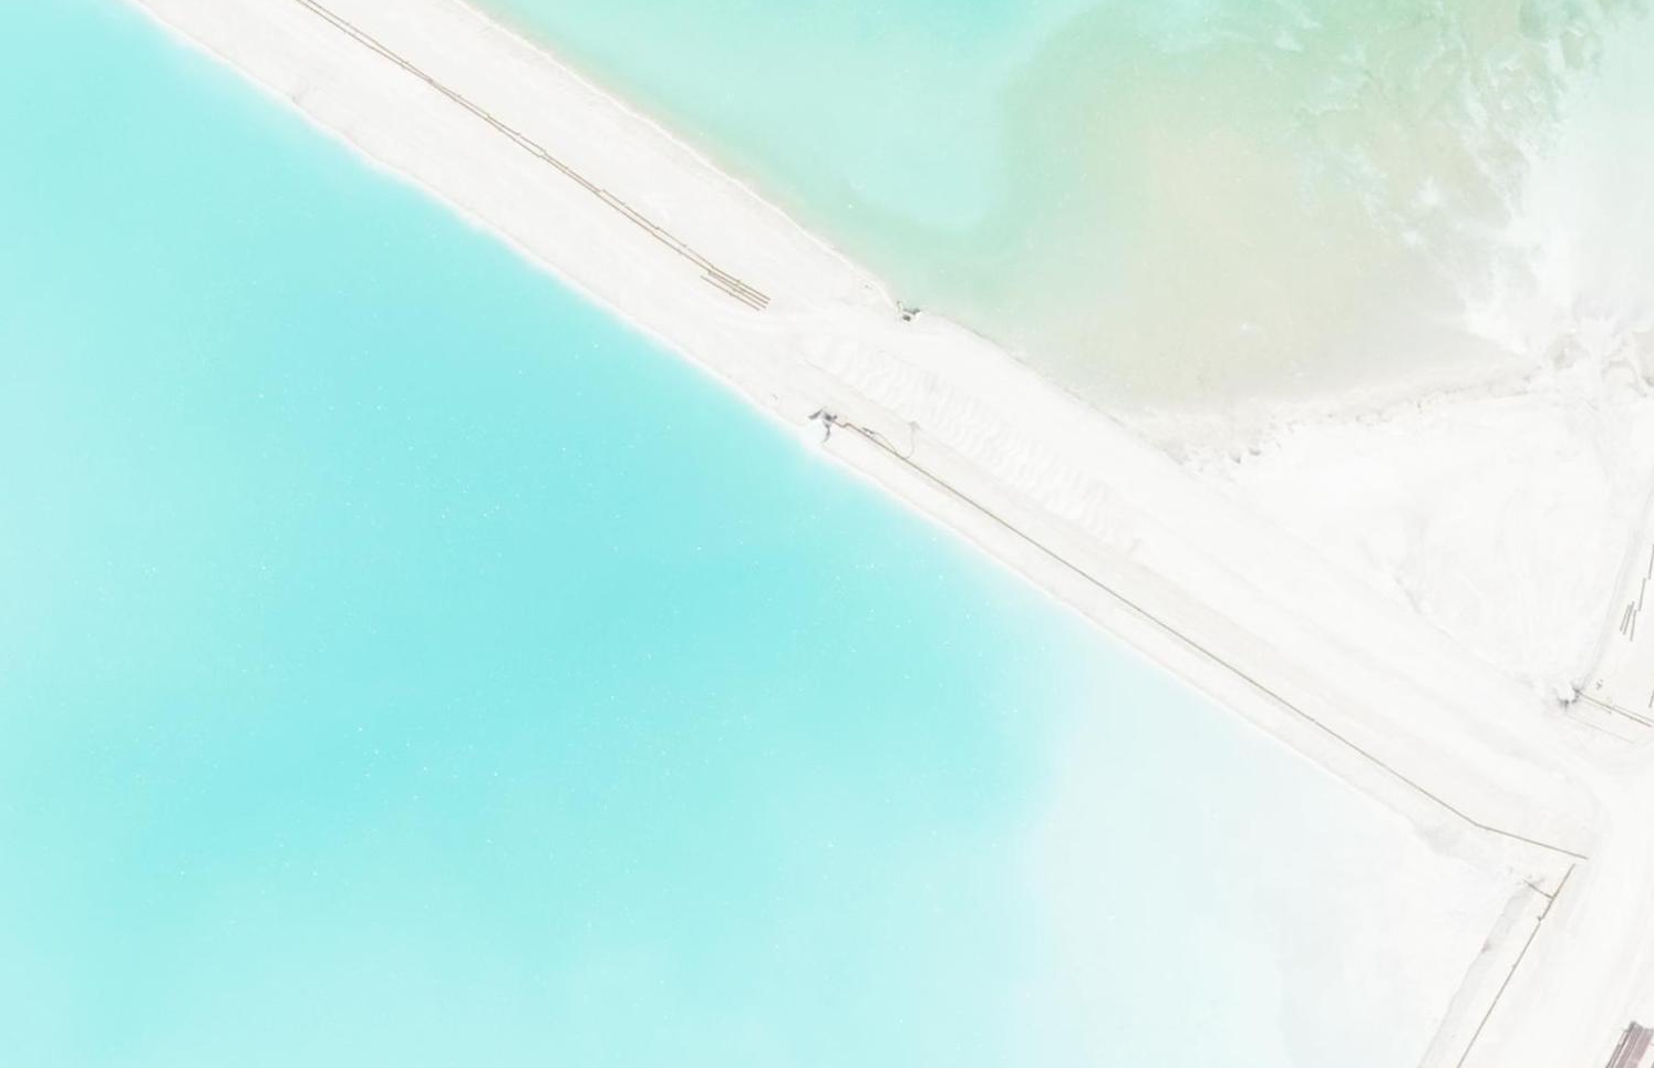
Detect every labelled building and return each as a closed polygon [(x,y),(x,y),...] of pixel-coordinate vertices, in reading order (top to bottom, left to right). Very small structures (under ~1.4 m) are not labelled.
[(1610,1067),(1636,1067),(1653,1031),(1633,1021),(1610,1067)]
